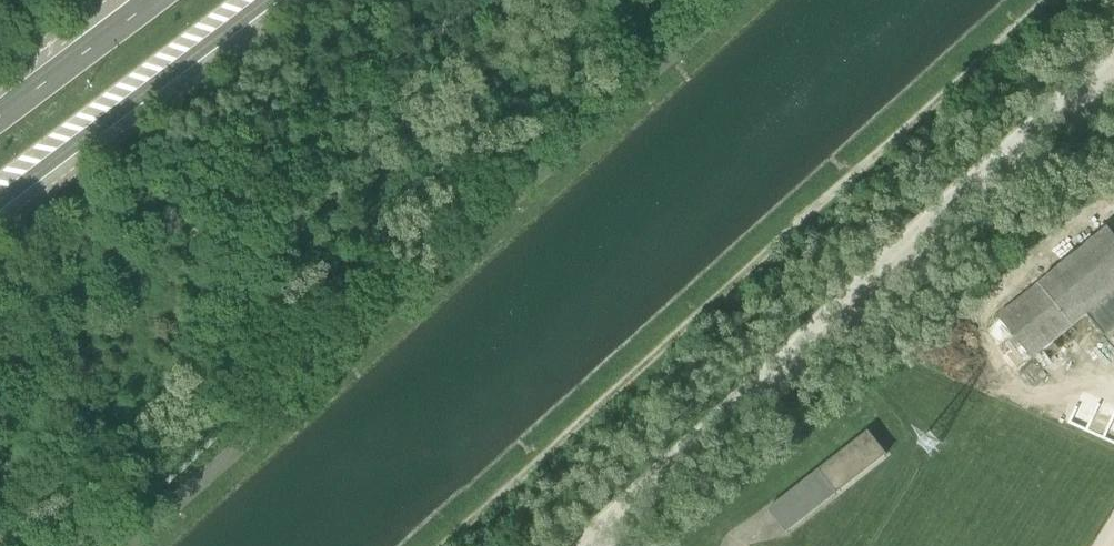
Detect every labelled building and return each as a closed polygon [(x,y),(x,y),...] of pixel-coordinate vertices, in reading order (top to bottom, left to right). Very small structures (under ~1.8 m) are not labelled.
[(1107,227),(997,316),(1032,360),(1088,316),(1104,336),(1113,328),(1113,235),(1107,227)] [(767,509),(786,534),(887,455),(868,431),(767,509)]
